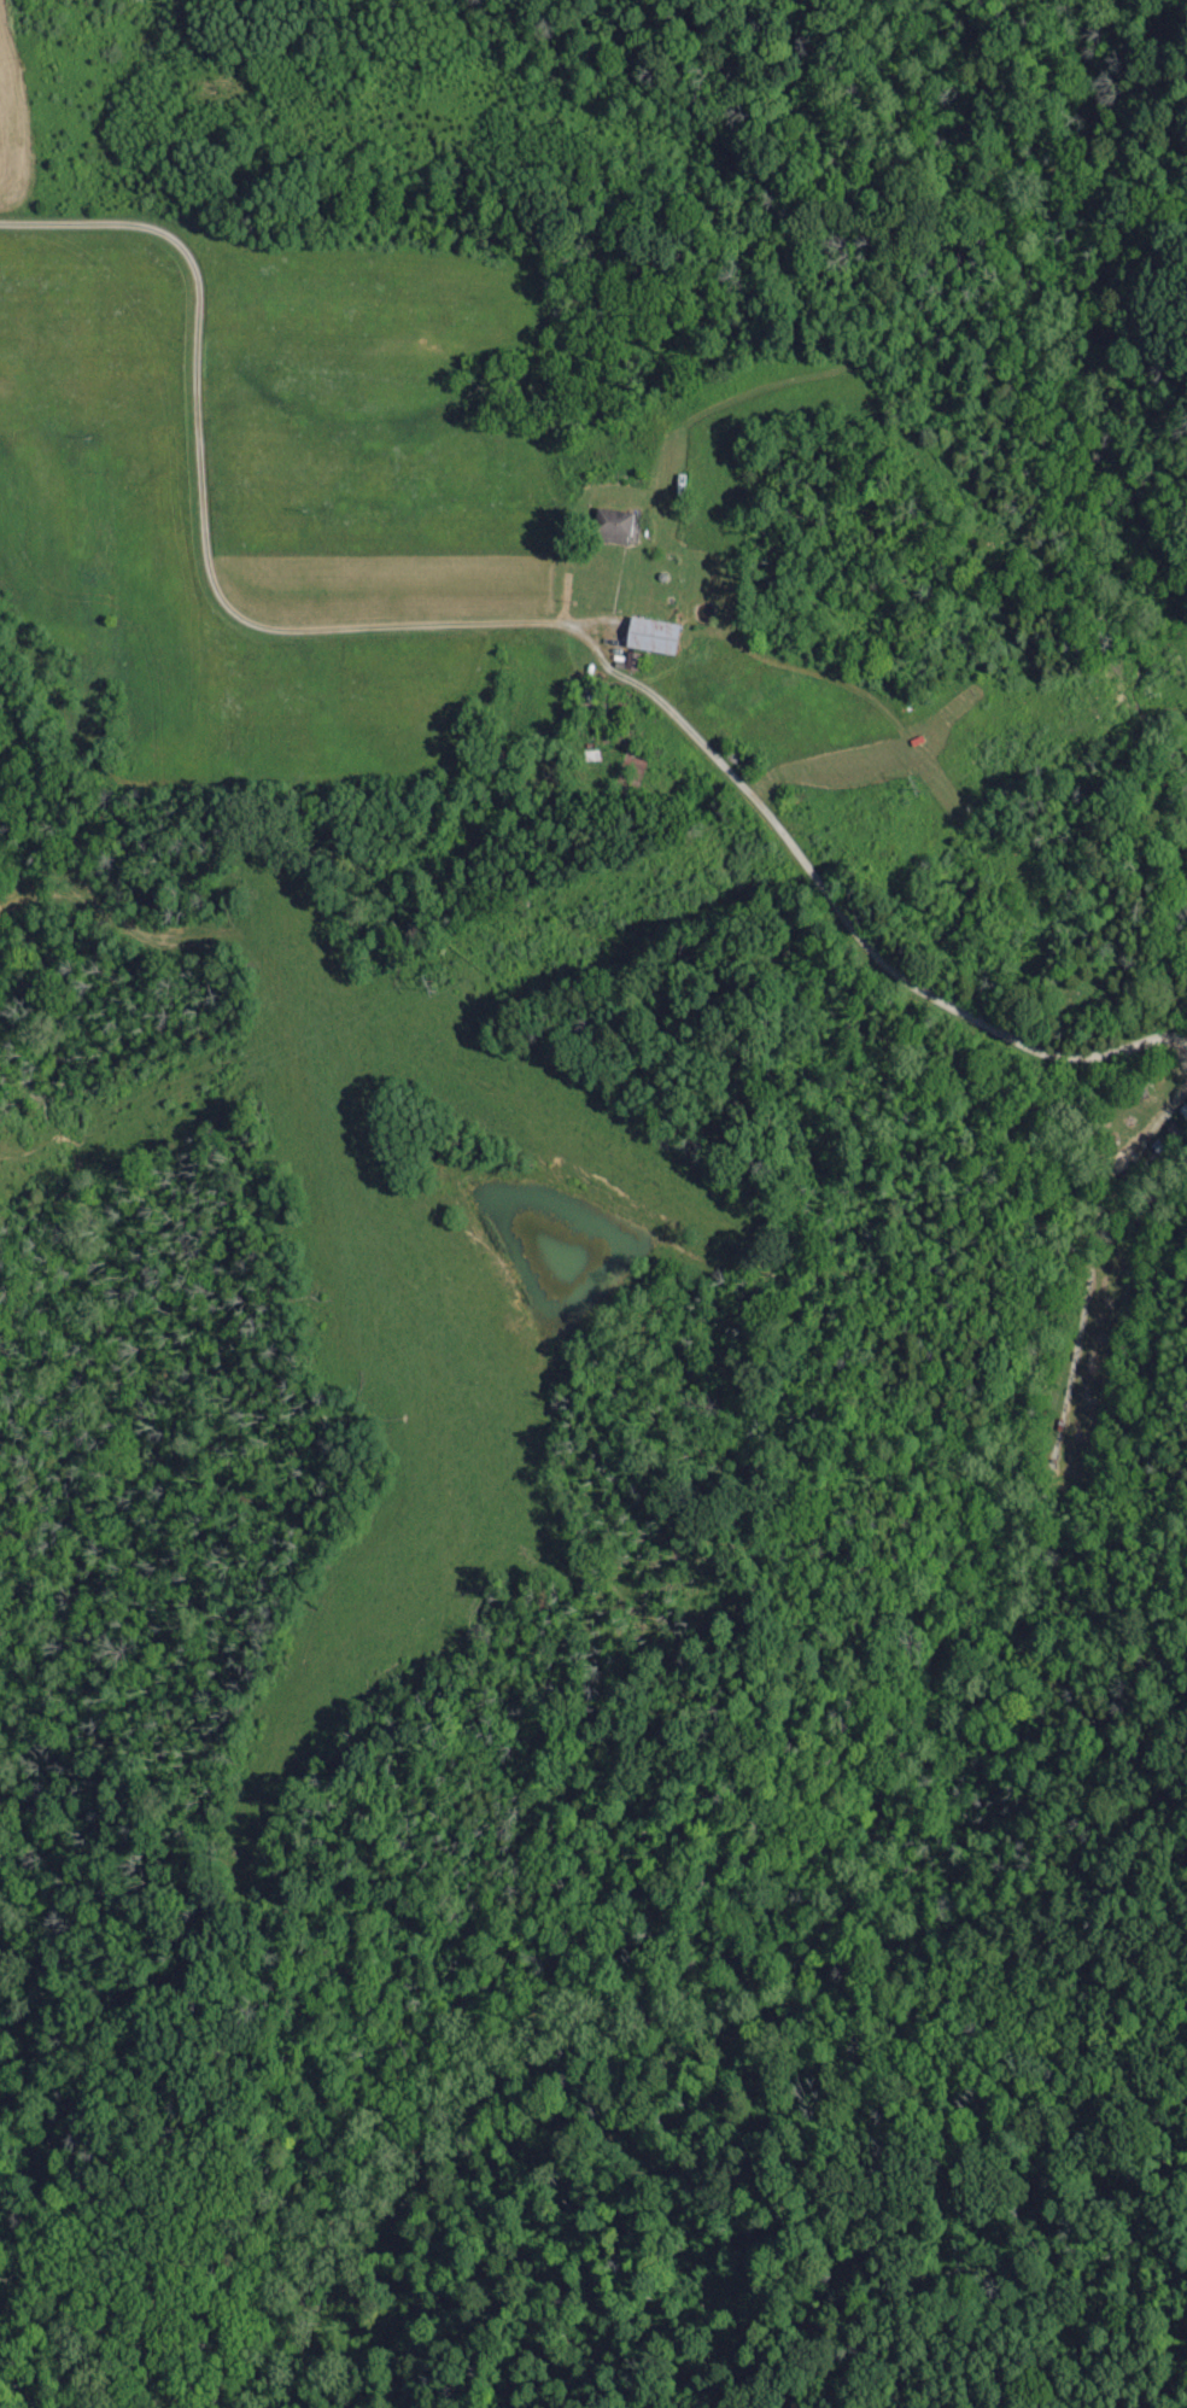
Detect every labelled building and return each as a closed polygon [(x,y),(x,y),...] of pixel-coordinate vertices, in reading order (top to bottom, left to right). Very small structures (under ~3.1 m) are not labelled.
[(589,542),(624,548),(629,516),(594,511),(589,542)] [(620,648),(669,659),(676,628),(626,618),(620,648)]
